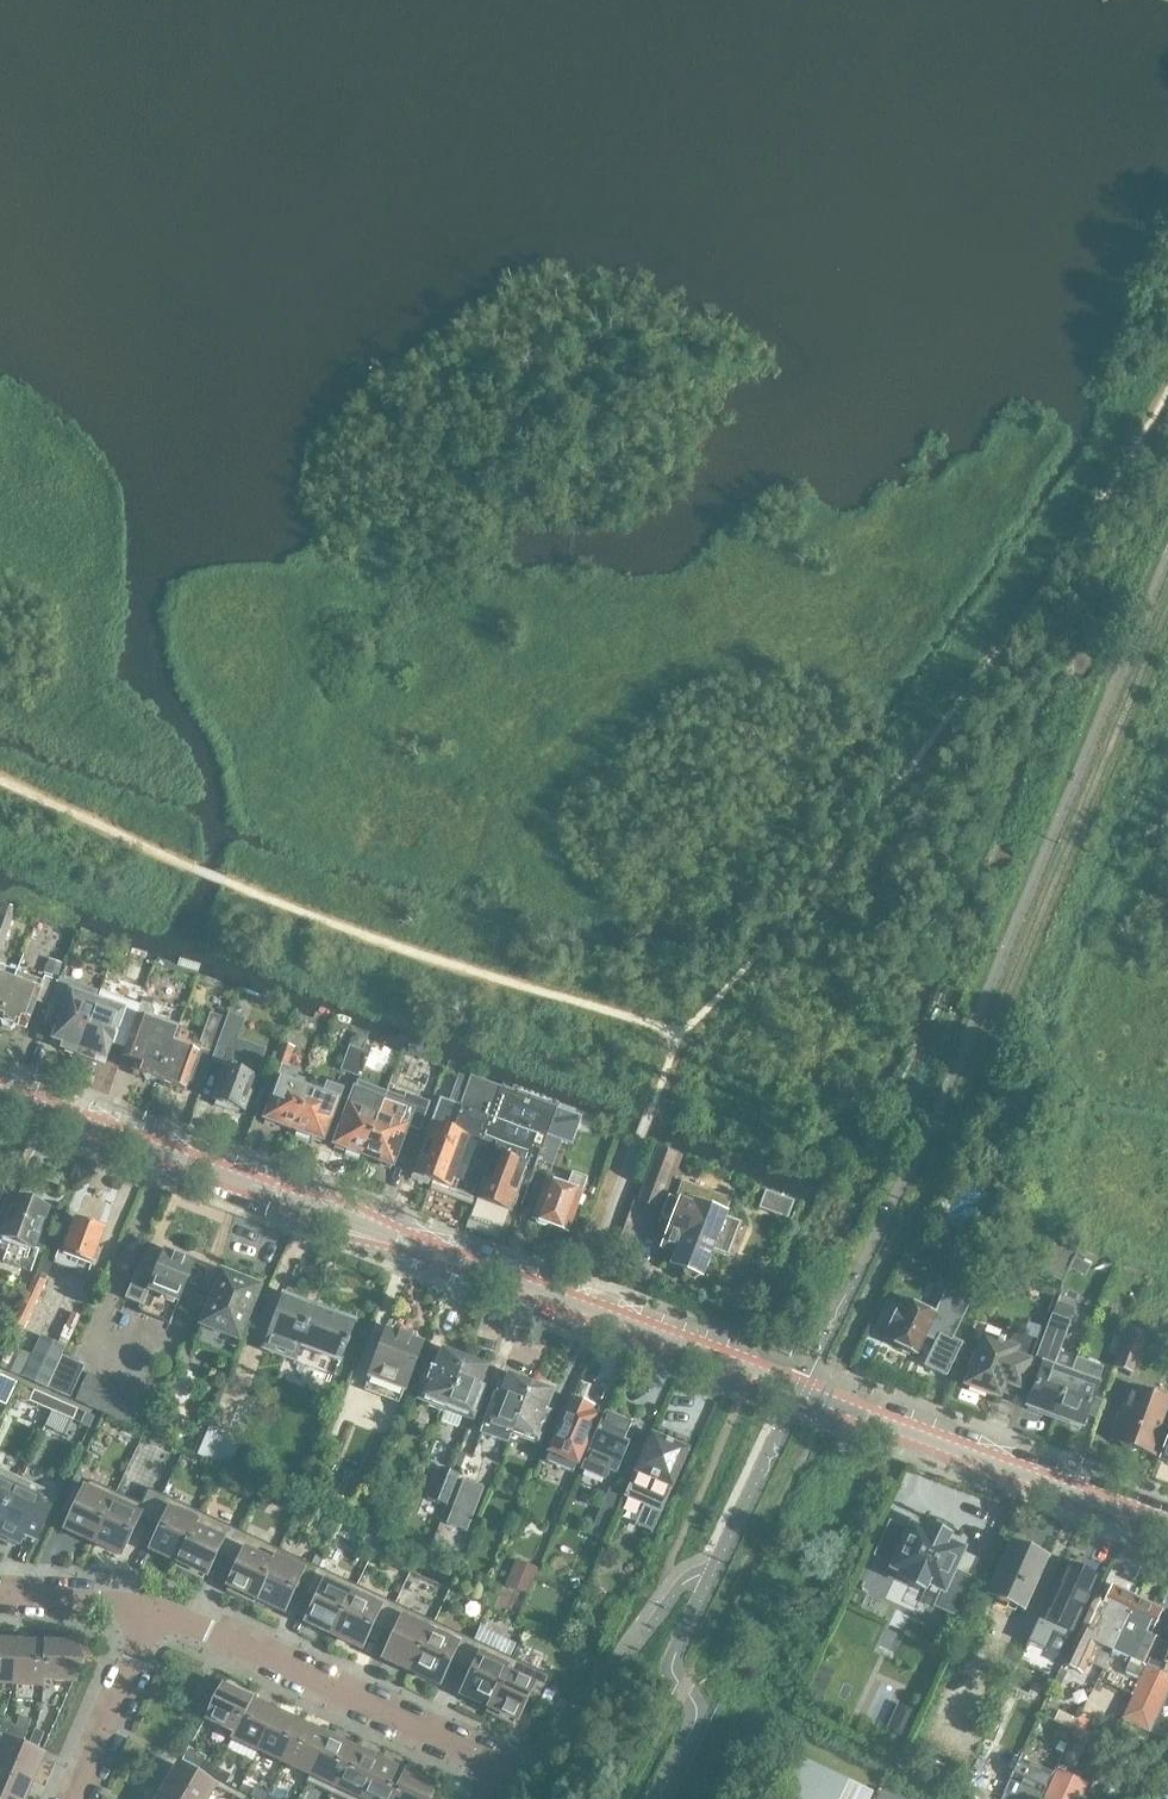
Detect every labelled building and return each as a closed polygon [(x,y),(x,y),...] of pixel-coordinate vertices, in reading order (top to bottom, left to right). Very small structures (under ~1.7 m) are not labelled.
[(10,921),(0,917),(0,948),(10,921)] [(14,979),(16,972),(0,966),(0,1019),(14,979)] [(49,1006),(60,976),(61,973),(48,969),(44,982),(34,978),(32,985),(14,979),(0,1019),(0,1020),(1,1021),(2,1026),(10,1029),(11,1029),(15,1026),(17,1027),(18,1026),(26,1029),(36,1002),(49,1006)] [(77,1054),(96,1000),(99,991),(60,976),(49,1006),(42,1026),(55,1031),(52,1040),(53,1040),(51,1044),(77,1054)] [(138,1014),(142,1003),(148,987),(132,981),(122,1008),(138,1014)] [(124,1010),(96,1000),(77,1054),(104,1064),(105,1059),(106,1060),(124,1010)] [(142,1003),(138,1014),(122,1057),(135,1062),(132,1071),(143,1075),(145,1079),(153,1082),(156,1080),(159,1081),(178,1030),(179,1026),(153,1016),(155,1012),(152,1006),(142,1003)] [(228,1014),(225,1023),(216,1048),(232,1054),(244,1020),(228,1014)] [(216,1048),(225,1023),(208,1018),(198,1048),(201,1049),(214,1054),(216,1048)] [(185,1091),(201,1049),(198,1048),(190,1045),(193,1036),(178,1030),(159,1081),(161,1082),(163,1085),(171,1088),(174,1087),(185,1091)] [(285,1069),(293,1049),(280,1044),(272,1064),(285,1069)] [(354,1074),(362,1052),(350,1048),(342,1070),(354,1074)] [(373,1056),(362,1052),(354,1074),(366,1078),(373,1056)] [(229,1106),(242,1111),(258,1068),(229,1057),(213,1100),(218,1102),(217,1105),(228,1109),(229,1106)] [(293,1130),(311,1082),(282,1071),(265,1120),(293,1130)] [(462,1194),(499,1089),(500,1087),(469,1076),(458,1106),(451,1131),(452,1132),(447,1145),(444,1144),(430,1181),(431,1182),(430,1186),(448,1193),(450,1189),(462,1194)] [(340,1092),(311,1082),(293,1130),(322,1141),(340,1092)] [(537,1161),(552,1115),(554,1109),(499,1089),(462,1194),(471,1197),(468,1205),(467,1207),(472,1209),(469,1217),(502,1230),(513,1200),(526,1165),(534,1168),(537,1161)] [(392,1166),(406,1127),(419,1132),(430,1103),(405,1094),(398,1114),(381,1108),(363,1156),(392,1166)] [(363,1156),(381,1108),(352,1097),(334,1145),(363,1156)] [(451,1131),(458,1106),(440,1098),(432,1118),(433,1118),(431,1123),(433,1123),(412,1179),(430,1186),(431,1182),(430,1181),(444,1144),(447,1145),(452,1132),(451,1131)] [(556,1110),(538,1161),(552,1166),(561,1141),(572,1145),(577,1129),(582,1117),(557,1108),(556,1110)] [(660,1196),(676,1155),(658,1149),(643,1190),(660,1196)] [(547,1179),(533,1218),(532,1220),(536,1221),(538,1224),(544,1226),(547,1225),(568,1233),(587,1179),(572,1173),(567,1187),(547,1179)] [(794,1202),(761,1189),(752,1210),(786,1223),(794,1202)] [(686,1203),(675,1198),(667,1195),(659,1217),(671,1222),(661,1248),(675,1253),(670,1265),(682,1269),(684,1278),(693,1281),(700,1277),(702,1277),(711,1252),(727,1258),(741,1223),(724,1217),(726,1214),(687,1200),(686,1203)] [(46,1209),(43,1207),(41,1204),(33,1201),(30,1203),(16,1198),(0,1242),(0,1243),(10,1247),(5,1260),(25,1267),(46,1209)] [(88,1273),(104,1230),(75,1219),(63,1255),(60,1262),(88,1273)] [(1054,1245),(1041,1272),(1061,1282),(1067,1268),(1072,1257),(1074,1254),(1054,1245)] [(139,1311),(169,1324),(194,1264),(191,1262),(192,1259),(180,1254),(179,1258),(164,1251),(154,1275),(149,1273),(149,1274),(138,1270),(139,1269),(137,1268),(125,1299),(141,1305),(139,1311)] [(44,1257),(0,1351),(0,1354),(14,1361),(37,1316),(30,1313),(55,1261),(44,1257)] [(237,1341),(238,1341),(259,1288),(222,1273),(201,1326),(203,1327),(196,1344),(230,1358),(237,1341)] [(946,1377),(962,1343),(952,1339),(973,1295),(949,1283),(934,1315),(903,1300),(889,1328),(885,1326),(880,1338),(916,1355),(925,1336),(936,1342),(924,1367),(946,1377)] [(352,1323),(314,1309),(285,1298),(285,1297),(283,1297),(263,1349),(295,1361),(297,1354),(299,1355),(300,1353),(313,1358),(312,1359),(319,1362),(319,1360),(332,1365),(332,1367),(337,1369),(346,1346),(347,1346),(349,1341),(348,1341),(354,1323),(352,1322),(352,1323)] [(1054,1419),(1071,1372),(1055,1366),(1074,1309),(1056,1302),(1030,1374),(1039,1377),(1028,1406),(1037,1410),(1036,1412),(1054,1419)] [(64,1326),(56,1342),(65,1346),(72,1330),(79,1316),(71,1312),(65,1326),(64,1326)] [(416,1341),(409,1339),(410,1337),(398,1333),(398,1334),(386,1330),(365,1385),(366,1386),(364,1391),(398,1403),(400,1399),(401,1399),(422,1344),(421,1343),(418,1349),(413,1348),(416,1341)] [(983,1337),(964,1386),(999,1399),(1005,1385),(1019,1390),(1038,1342),(1015,1333),(1009,1347),(1003,1344),(1004,1342),(999,1340),(998,1342),(983,1337)] [(1130,1375),(1142,1341),(1125,1335),(1113,1369),(1130,1375)] [(1114,1363),(1122,1341),(1109,1336),(1100,1358),(1114,1363)] [(46,1384),(57,1358),(40,1350),(27,1375),(46,1384)] [(445,1413),(465,1360),(454,1356),(452,1352),(448,1350),(443,1352),(442,1351),(437,1365),(431,1363),(429,1369),(430,1369),(427,1377),(422,1375),(419,1384),(424,1385),(418,1400),(429,1404),(428,1407),(445,1413)] [(47,1388),(71,1398),(84,1367),(60,1357),(47,1388)] [(474,1364),(465,1360),(445,1413),(461,1419),(462,1417),(471,1420),(483,1389),(484,1390),(486,1384),(481,1382),(486,1368),(485,1368),(483,1363),(478,1362),(474,1364)] [(1098,1382),(1097,1381),(1071,1372),(1054,1419),(1071,1425),(1072,1422),(1081,1426),(1090,1404),(1098,1382)] [(88,1374),(76,1400),(128,1424),(140,1397),(88,1374)] [(514,1431),(531,1385),(520,1381),(518,1377),(514,1375),(509,1377),(508,1376),(503,1390),(498,1388),(495,1394),(496,1394),(485,1425),(482,1434),(508,1444),(514,1431)] [(15,1383),(1,1377),(0,1378),(0,1402),(5,1405),(15,1383)] [(540,1388),(531,1385),(514,1431),(529,1436),(527,1441),(537,1445),(549,1414),(550,1415),(552,1409),(547,1407),(552,1393),(551,1393),(549,1388),(544,1387),(540,1388)] [(1121,1444),(1122,1446),(1124,1447),(1126,1448),(1128,1449),(1130,1450),(1132,1450),(1135,1450),(1137,1450),(1154,1456),(1167,1419),(1167,1400),(1131,1386),(1121,1412),(1127,1414),(1117,1442),(1121,1444)] [(51,1411),(56,1400),(34,1391),(29,1401),(51,1411)] [(77,1409),(56,1400),(51,1411),(73,1420),(77,1409)] [(591,1410),(571,1402),(545,1463),(572,1474),(596,1418),(588,1415),(591,1410)] [(253,1411),(239,1405),(226,1436),(209,1428),(197,1455),(228,1468),(253,1411)] [(580,1470),(585,1472),(604,1480),(608,1471),(616,1474),(636,1428),(604,1415),(580,1470)] [(652,1435),(650,1434),(649,1436),(650,1436),(634,1472),(633,1474),(634,1474),(625,1495),(623,1498),(660,1514),(671,1490),(671,1491),(672,1489),(671,1488),(687,1452),(688,1453),(688,1451),(686,1450),(674,1445),(674,1444),(665,1440),(664,1441),(652,1435)] [(459,1452),(454,1465),(460,1468),(466,1455),(459,1452)] [(439,1468),(427,1499),(445,1506),(457,1475),(439,1468)] [(19,1478),(0,1469),(0,1519),(19,1478)] [(19,1478),(0,1519),(0,1540),(3,1541),(6,1543),(8,1539),(19,1545),(24,1534),(37,1539),(44,1526),(47,1519),(56,1499),(43,1493),(45,1490),(19,1478)] [(463,1479),(446,1525),(466,1532),(483,1487),(463,1479)] [(91,1541),(114,1492),(89,1480),(85,1489),(72,1483),(58,1512),(71,1518),(66,1530),(91,1541)] [(149,1524),(162,1495),(148,1488),(140,1504),(114,1492),(91,1541),(120,1555),(137,1518),(149,1524)] [(264,1488),(255,1506),(265,1511),(274,1493),(264,1488)] [(618,1512),(623,1498),(625,1495),(609,1489),(602,1506),(618,1512)] [(178,1563),(201,1513),(162,1495),(149,1524),(161,1529),(151,1550),(177,1562),(178,1563)] [(334,1500),(330,1510),(342,1515),(346,1505),(334,1500)] [(226,1560),(240,1531),(201,1513),(178,1563),(177,1562),(174,1568),(202,1581),(215,1555),(226,1560)] [(946,1543),(948,1537),(930,1529),(928,1534),(911,1526),(908,1532),(890,1523),(875,1555),(894,1564),(891,1569),(908,1577),(905,1582),(923,1591),(926,1586),(941,1593),(935,1607),(958,1617),(975,1581),(953,1571),(963,1550),(946,1543)] [(256,1599),(279,1550),(240,1531),(226,1560),(238,1566),(226,1592),(254,1605),(257,1599),(256,1599)] [(360,1548),(371,1554),(382,1559),(390,1541),(369,1531),(360,1548)] [(1009,1541),(1001,1560),(985,1596),(987,1597),(987,1596),(1023,1612),(1022,1613),(1024,1614),(1048,1558),(1047,1557),(1046,1559),(1010,1544),(1011,1542),(1009,1541)] [(304,1597),(318,1568),(279,1550),(256,1599),(257,1599),(283,1612),(292,1591),(304,1597)] [(434,1554),(427,1571),(444,1579),(451,1562),(434,1554)] [(515,1560),(505,1584),(527,1594),(538,1569),(515,1560)] [(1026,1643),(1017,1663),(1049,1677),(1066,1640),(1070,1632),(1072,1633),(1082,1611),(1087,1600),(1084,1599),(1094,1578),(1083,1573),(1085,1569),(1072,1563),(1070,1568),(1068,1567),(1063,1578),(1058,1575),(1026,1643)] [(333,1635),(356,1586),(318,1568),(304,1597),(316,1602),(306,1623),(333,1635)] [(382,1633),(395,1604),(356,1586),(333,1635),(360,1648),(370,1627),(382,1633)] [(1114,1653),(1140,1600),(1112,1586),(1085,1639),(1077,1635),(1063,1665),(1081,1673),(1096,1644),(1114,1653)] [(1162,1610),(1140,1600),(1114,1653),(1133,1662),(1127,1674),(1141,1679),(1159,1638),(1150,1634),(1162,1610)] [(411,1672),(434,1622),(395,1604),(382,1633),(394,1638),(384,1659),(411,1672)] [(459,1669),(473,1640),(434,1622),(411,1672),(438,1684),(448,1664),(459,1669)] [(73,1640),(72,1640),(45,1638),(44,1645),(45,1645),(43,1680),(44,1680),(72,1682),(73,1683),(81,1665),(73,1640)] [(489,1708),(512,1658),(473,1640),(459,1669),(471,1675),(462,1695),(488,1707),(489,1708)] [(18,1643),(0,1642),(0,1683),(16,1684),(18,1643)] [(45,1645),(44,1645),(18,1643),(16,1684),(44,1686),(44,1680),(43,1680),(45,1645)] [(1157,1644),(1143,1676),(1127,1707),(1154,1720),(1163,1699),(1167,1690),(1167,1648),(1157,1644)] [(551,1677),(512,1658),(489,1708),(488,1707),(485,1713),(513,1726),(525,1700),(538,1706),(551,1677)] [(821,1665),(814,1679),(828,1686),(835,1671),(821,1665)] [(814,1680),(807,1695),(821,1701),(828,1687),(814,1680)] [(250,1701),(251,1701),(253,1696),(227,1684),(226,1683),(214,1704),(208,1721),(209,1721),(234,1732),(235,1733),(250,1701)] [(258,1751),(276,1713),(251,1701),(250,1701),(235,1733),(234,1732),(231,1738),(258,1751)] [(898,1704),(886,1731),(906,1740),(918,1712),(898,1704)] [(284,1763),(302,1725),(276,1713),(258,1751),(284,1763)] [(1054,1775),(1063,1779),(1092,1720),(1083,1716),(1054,1775)] [(13,1726),(0,1721),(0,1731),(10,1735),(13,1726)] [(310,1775),(327,1737),(302,1725),(284,1763),(309,1774),(310,1775)] [(27,1732),(13,1726),(10,1735),(23,1741),(27,1732)] [(38,1747),(43,1733),(35,1729),(29,1743),(38,1747)] [(332,1795),(353,1749),(327,1737),(310,1775),(309,1774),(305,1783),(332,1795)] [(4,1740),(0,1750),(0,1768),(32,1781),(42,1756),(4,1740)] [(379,1761),(353,1749),(332,1795),(339,1798),(362,1798),(379,1761)] [(775,1798),(870,1798),(873,1792),(795,1756),(775,1798)] [(1020,1759),(1007,1790),(1025,1798),(1040,1798),(1052,1774),(1020,1759)] [(213,1776),(217,1768),(204,1761),(200,1769),(213,1776)] [(404,1773),(379,1761),(362,1798),(393,1798),(405,1773),(404,1773)] [(164,1789),(182,1798),(206,1798),(214,1786),(178,1766),(164,1789)] [(432,1779),(407,1767),(404,1773),(405,1773),(393,1798),(428,1798),(434,1780),(432,1779)] [(32,1781),(0,1768),(0,1796),(8,1798),(24,1798),(32,1781)] [(230,1775),(217,1768),(213,1776),(226,1783),(230,1775)] [(269,1795),(256,1788),(251,1797),(256,1798),(267,1798),(269,1795)] [(164,1789),(159,1798),(182,1798),(164,1789)]
